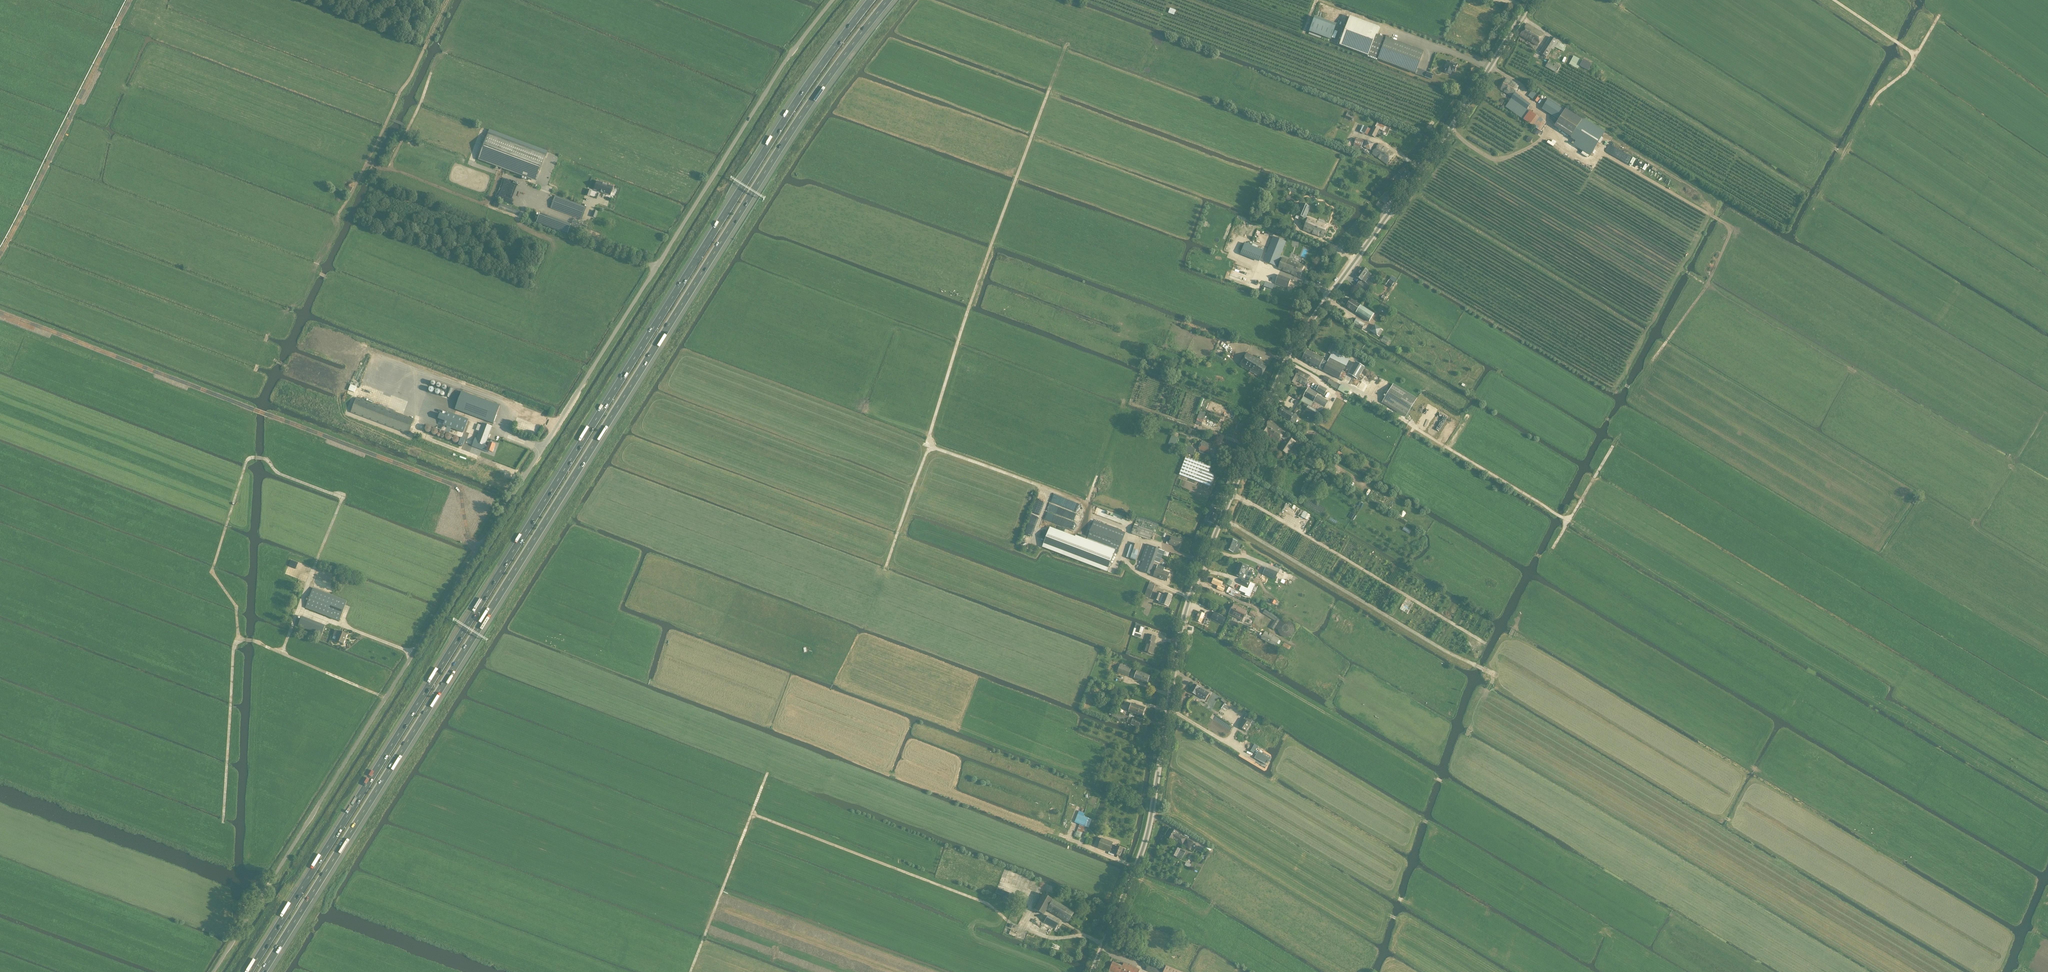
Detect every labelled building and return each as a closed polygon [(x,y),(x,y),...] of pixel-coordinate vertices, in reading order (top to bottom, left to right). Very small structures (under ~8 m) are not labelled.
[(1336,25),(1315,17),(1314,20),(1309,32),(1322,37),(1331,40),(1336,25)] [(1340,45),(1416,74),(1424,52),(1376,34),(1378,27),(1350,17),(1340,45)] [(1538,46),(1544,34),(1527,24),(1520,36),(1538,46)] [(1553,50),(1558,42),(1550,37),(1540,53),(1546,57),(1552,49),(1553,50)] [(1573,56),(1569,64),(1578,69),(1580,66),(1588,70),(1592,64),(1583,60),(1582,61),(1573,56)] [(1557,73),(1561,66),(1549,60),(1545,67),(1557,73)] [(1455,72),(1457,65),(1456,64),(1455,63),(1454,63),(1447,61),(1445,68),(1446,69),(1445,72),(1450,74),(1451,71),(1455,72)] [(1500,90),(1513,97),(1515,93),(1519,86),(1506,78),(1500,90)] [(1532,91),(1528,96),(1533,100),(1537,102),(1541,97),(1537,94),(1532,91)] [(1506,107),(1523,120),(1529,111),(1527,109),(1530,105),(1515,93),(1513,97),(1506,107)] [(1547,100),(1542,109),(1559,120),(1554,126),(1571,137),(1575,139),(1573,142),(1575,143),(1573,145),(1590,156),(1593,151),(1604,133),(1582,119),(1582,120),(1565,109),(1564,111),(1547,100)] [(1347,112),(1345,117),(1352,121),(1354,115),(1347,112)] [(1378,123),(1375,127),(1379,129),(1382,131),(1384,126),(1378,123)] [(1362,125),(1358,132),(1366,136),(1369,129),(1362,125)] [(1379,129),(1375,127),(1374,127),(1369,135),(1375,138),(1379,129)] [(487,136),(479,159),(536,180),(545,157),(547,152),(489,130),(487,136)] [(1361,150),(1364,141),(1356,139),(1354,148),(1361,150)] [(1367,140),(1364,147),(1371,150),(1374,143),(1367,140)] [(1395,154),(1379,144),(1372,154),(1387,164),(1395,154)] [(1638,160),(1610,147),(1607,153),(1635,167),(1638,160)] [(1399,179),(1400,179),(1404,182),(1410,174),(1406,171),(1402,176),(1401,175),(1400,175),(1400,176),(1398,177),(1398,178),(1399,179)] [(597,181),(594,190),(599,192),(600,192),(601,193),(602,193),(610,195),(611,192),(612,192),(613,189),(612,189),(613,187),(597,181)] [(1380,201),(1376,205),(1381,209),(1390,197),(1386,194),(1380,202),(1380,201)] [(582,220),(586,208),(555,196),(550,208),(582,220)] [(1305,219),(1310,207),(1301,203),(1296,215),(1305,219)] [(540,213),(536,223),(567,234),(571,225),(540,213)] [(1323,238),(1328,226),(1308,218),(1303,230),(1323,238)] [(1256,235),(1255,240),(1262,241),(1262,237),(1261,237),(1261,233),(1263,234),(1263,232),(1258,231),(1257,235),(1256,235)] [(1273,237),(1263,261),(1276,266),(1286,242),(1273,237)] [(1242,243),(1238,253),(1258,260),(1262,249),(1242,243)] [(1300,277),(1304,266),(1282,258),(1278,269),(1300,277)] [(1371,274),(1368,272),(1368,271),(1363,268),(1356,277),(1362,280),(1365,283),(1371,274)] [(1288,288),(1291,279),(1278,275),(1275,284),(1288,288)] [(1394,283),(1389,280),(1386,285),(1391,288),(1394,283)] [(1359,282),(1356,286),(1365,291),(1367,287),(1359,282)] [(1369,322),(1374,314),(1351,299),(1346,307),(1369,322)] [(1371,302),(1368,307),(1377,312),(1381,305),(1373,300),(1371,302)] [(1362,330),(1365,324),(1356,319),(1353,324),(1362,330)] [(1374,325),(1370,331),(1377,335),(1381,329),(1374,325)] [(1380,341),(1388,346),(1392,340),(1383,335),(1380,341)] [(1331,355),(1335,346),(1330,344),(1326,352),(1331,355)] [(1324,359),(1307,350),(1302,360),(1319,369),(1323,360),(1324,359)] [(1260,378),(1268,365),(1247,353),(1240,365),(1260,378)] [(1343,371),(1345,366),(1330,358),(1327,363),(1323,360),(1319,369),(1339,379),(1343,371)] [(1297,369),(1290,381),(1294,384),(1296,380),(1305,385),(1310,376),(1297,369)] [(429,392),(451,397),(453,386),(431,382),(429,392)] [(1406,417),(1417,399),(1393,384),(1382,402),(1406,417)] [(1324,395),(1327,390),(1319,386),(1316,391),(1324,395)] [(1308,388),(1301,401),(1311,406),(1313,401),(1317,395),(1318,394),(1308,388)] [(462,391),(455,409),(494,423),(500,405),(462,391)] [(1285,404),(1292,408),(1297,399),(1290,395),(1285,404)] [(1317,395),(1313,401),(1325,408),(1328,402),(1317,395)] [(409,434),(414,420),(357,398),(351,412),(409,434)] [(1207,410),(1233,418),(1236,409),(1209,401),(1207,410)] [(1305,404),(1303,407),(1306,409),(1305,411),(1315,416),(1318,411),(1308,406),(1305,404)] [(1282,407),(1278,414),(1287,420),(1287,419),(1294,423),(1298,417),(1294,414),(1292,417),(1290,415),(1291,413),(1282,407)] [(1203,420),(1206,413),(1200,411),(1197,418),(1203,420)] [(463,433),(468,420),(449,412),(444,425),(463,433)] [(1269,420),(1260,434),(1266,438),(1268,436),(1278,442),(1281,438),(1285,441),(1287,437),(1284,434),(1286,431),(1269,420)] [(475,437),(472,446),(488,452),(489,451),(492,452),(495,445),(489,442),(488,446),(485,445),(492,427),(482,423),(477,438),(475,437)] [(425,431),(438,437),(441,430),(428,424),(425,431)] [(1178,438),(1172,435),(1168,444),(1174,447),(1178,438)] [(1287,454),(1295,442),(1287,437),(1285,441),(1279,449),(1287,454)] [(1209,456),(1213,444),(1202,441),(1198,452),(1209,456)] [(1217,458),(1221,447),(1213,444),(1209,456),(1210,456),(1210,455),(1217,458)] [(1212,466),(1187,457),(1181,474),(1211,485),(1215,473),(1210,471),(1212,466)] [(1054,494),(1045,520),(1071,529),(1074,520),(1065,517),(1067,510),(1078,513),(1082,503),(1054,494)] [(1213,509),(1207,522),(1214,524),(1217,515),(1215,515),(1217,510),(1213,509)] [(1348,517),(1354,520),(1356,515),(1351,512),(1348,517)] [(1094,521),(1087,540),(1076,536),(1075,537),(1050,528),(1043,547),(1107,571),(1114,553),(1117,554),(1125,533),(1094,521)] [(1151,540),(1154,532),(1134,525),(1132,534),(1151,540)] [(1168,538),(1167,542),(1169,543),(1169,544),(1179,547),(1182,540),(1171,536),(1171,539),(1168,538)] [(1230,539),(1226,550),(1233,553),(1236,546),(1240,548),(1241,544),(1238,542),(1237,542),(1237,541),(1234,539),(1234,540),(1230,539)] [(1136,561),(1141,545),(1136,543),(1135,546),(1130,545),(1126,558),(1136,561)] [(1161,559),(1164,551),(1146,544),(1140,561),(1142,562),(1139,571),(1150,575),(1155,561),(1160,563),(1162,559),(1161,559)] [(1240,563),(1235,575),(1242,578),(1246,570),(1248,571),(1249,568),(1247,567),(1247,566),(1240,563)] [(1156,568),(1153,576),(1167,581),(1170,573),(1163,571),(1164,568),(1159,565),(1157,568),(1156,568)] [(1266,568),(1263,574),(1275,579),(1276,576),(1278,573),(1275,572),(1266,568)] [(1223,582),(1213,578),(1211,584),(1218,587),(1216,589),(1223,592),(1224,589),(1221,587),(1223,582)] [(1150,598),(1156,585),(1150,582),(1145,596),(1150,598)] [(1255,585),(1250,584),(1248,590),(1241,587),(1239,591),(1246,594),(1245,596),(1250,598),(1255,585)] [(340,620),(348,600),(314,588),(306,608),(340,620)] [(1159,601),(1158,602),(1161,603),(1168,606),(1172,596),(1165,593),(1164,595),(1161,594),(1159,601)] [(1233,605),(1230,613),(1241,619),(1240,621),(1241,622),(1246,612),(1233,605)] [(1290,621),(1288,621),(1285,621),(1283,622),(1282,620),(1280,621),(1278,622),(1280,619),(1265,610),(1263,613),(1275,621),(1270,628),(1274,630),(1274,629),(1278,629),(1278,630),(1280,635),(1284,637),(1288,638),(1292,636),(1294,632),(1295,628),(1293,624),(1290,621)] [(1200,612),(1196,621),(1203,624),(1207,615),(1200,612)] [(1214,613),(1211,619),(1222,624),(1225,618),(1214,613)] [(302,619),(299,627),(319,634),(320,631),(323,632),(324,628),(321,627),(323,623),(308,618),(307,621),(302,619)] [(336,630),(334,635),(338,637),(336,640),(344,643),(348,634),(340,631),(336,630)] [(1261,639),(1270,643),(1276,646),(1280,639),(1274,636),(1274,635),(1270,633),(1269,634),(1265,631),(1264,634),(1261,639)] [(1148,638),(1144,651),(1152,654),(1155,644),(1154,643),(1156,637),(1148,634),(1147,638),(1148,638)] [(1128,676),(1132,668),(1120,664),(1117,672),(1128,676)] [(1147,683),(1150,675),(1137,670),(1134,678),(1147,683)] [(1194,685),(1190,692),(1196,695),(1196,694),(1205,700),(1209,694),(1200,688),(1194,685)] [(1143,716),(1145,708),(1132,703),(1129,712),(1143,716)] [(1126,721),(1128,717),(1114,711),(1112,716),(1126,721)] [(1129,717),(1127,722),(1132,724),(1131,724),(1139,727),(1141,721),(1134,719),(1135,715),(1130,714),(1129,717)] [(1246,731),(1251,724),(1244,719),(1239,727),(1246,731)] [(1078,814),(1075,822),(1080,824),(1075,836),(1080,839),(1085,826),(1089,828),(1089,827),(1090,828),(1092,822),(1091,821),(1092,819),(1084,816),(1085,813),(1079,811),(1078,814)] [(1177,832),(1172,829),(1167,836),(1173,840),(1173,839),(1183,844),(1186,838),(1177,833),(1177,832)] [(1101,838),(1098,847),(1109,852),(1110,852),(1114,854),(1120,856),(1123,848),(1117,846),(1115,851),(1110,849),(1113,843),(1101,838)] [(1187,838),(1183,845),(1190,850),(1194,842),(1187,838)] [(1172,855),(1177,857),(1181,849),(1176,847),(1172,855)] [(1020,897),(997,888),(995,893),(1018,902),(1019,899),(1020,897)] [(1046,909),(1052,900),(1042,894),(1033,909),(1043,915),(1044,914),(1046,909)] [(1074,912),(1052,900),(1046,909),(1068,922),(1074,912)] [(1047,915),(1044,922),(1055,928),(1057,926),(1059,922),(1047,915)] [(1041,929),(1044,924),(1036,919),(1033,924),(1041,929)] [(1007,932),(1018,937),(1019,933),(1008,928),(1007,932)] [(1122,966),(1113,962),(1109,971),(1112,971),(1120,971),(1122,966)] [(1140,970),(1124,963),(1122,966),(1120,971),(1139,971),(1140,970)]
